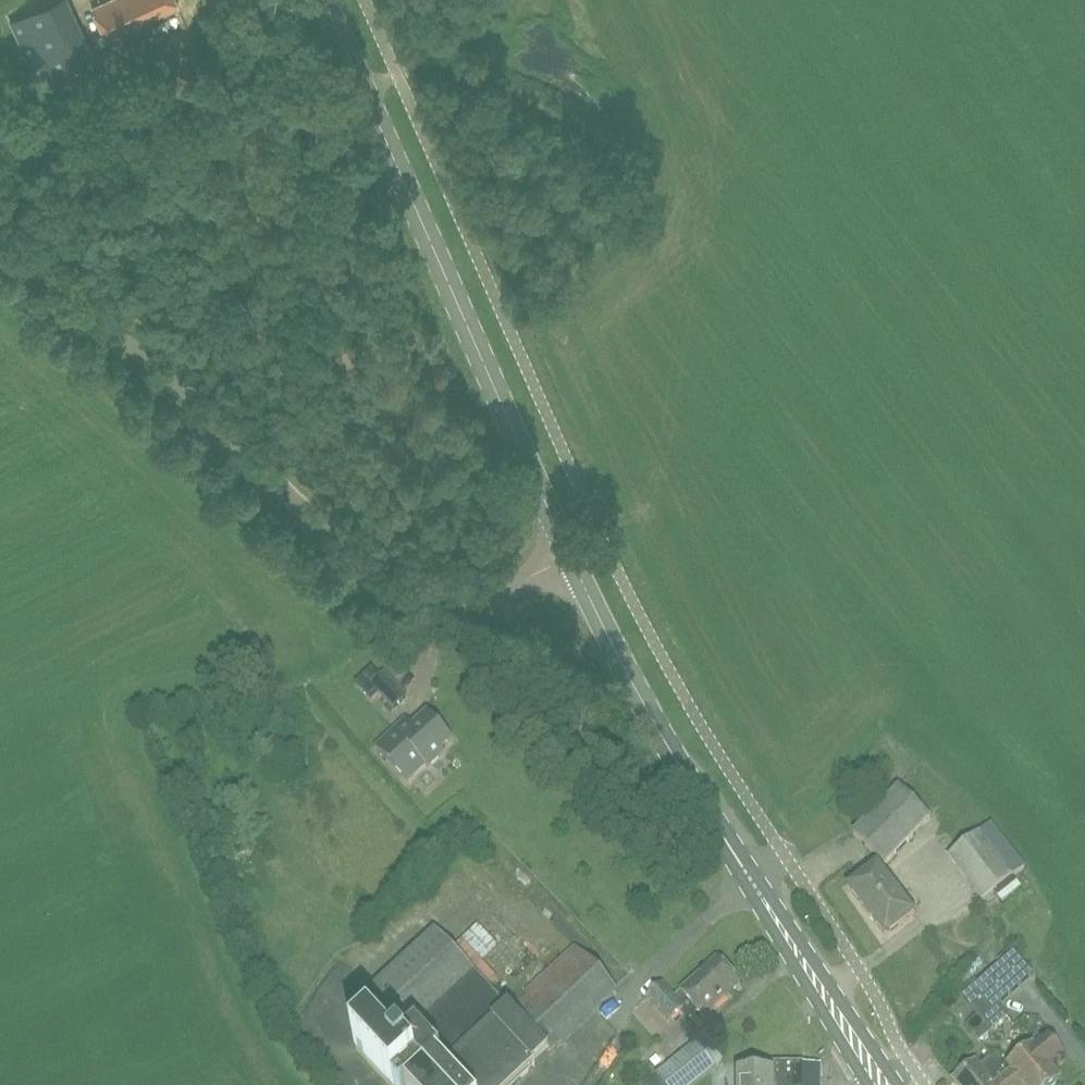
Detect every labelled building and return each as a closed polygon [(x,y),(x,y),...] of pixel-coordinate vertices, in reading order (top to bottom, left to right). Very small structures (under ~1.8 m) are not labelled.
[(68,20),(107,0),(58,0),(68,20)] [(94,7),(108,39),(116,55),(235,0),(109,0),(94,7)] [(372,684),(381,694),(394,708),(405,697),(384,674),(381,676),(372,684)] [(439,749),(450,738),(429,715),(414,729),(406,720),(377,748),(407,779),(424,763),(427,766),(442,752),(439,749)] [(884,865),(930,819),(898,788),(853,834),(884,865)] [(1020,883),(1014,876),(1026,867),(992,822),(948,857),(982,900),(995,891),(1001,898),(1020,883)] [(867,911),(896,889),(877,865),(848,887),(867,911)] [(451,896),(460,891),(450,873),(441,878),(451,896)] [(896,889),(867,911),(885,935),(914,913),(896,889)] [(436,932),(374,990),(419,1038),(398,1058),(374,1033),(356,1050),(390,1084),(514,1084),(615,989),(575,948),(510,1010),(436,932)] [(962,996),(991,1030),(1008,1016),(998,1004),(1033,974),(1014,951),(962,996)] [(704,1016),(741,983),(717,957),(674,997),(662,984),(647,998),(670,1022),(684,1009),(691,1017),(698,1010),(704,1016)] [(507,991),(525,974),(518,966),(500,984),(507,991)] [(373,992),(369,997),(349,976),(330,994),(370,1035),(393,1012),(373,992)] [(1060,1080),(1051,1069),(1066,1058),(1050,1038),(1035,1049),(1034,1048),(1010,1067),(1014,1071),(1007,1076),(1014,1084),(1054,1084),(1060,1080)] [(697,1042),(657,1073),(666,1084),(691,1084),(715,1066),(697,1042)] [(991,1055),(978,1066),(976,1064),(956,1080),(960,1084),(1014,1084),(1007,1076),(991,1055)] [(803,1064),(803,1084),(820,1084),(820,1063),(803,1064)] [(803,1064),(772,1064),(773,1073),(738,1073),(738,1084),(803,1084),(803,1064)]
